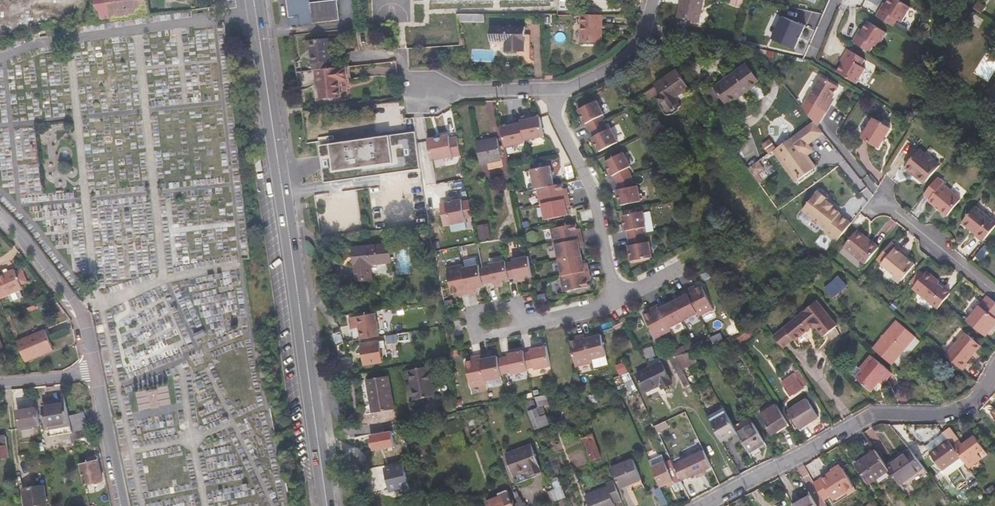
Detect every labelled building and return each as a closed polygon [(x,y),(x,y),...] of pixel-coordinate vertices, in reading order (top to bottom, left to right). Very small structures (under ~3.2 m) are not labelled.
[(98,22),(146,16),(151,15),(149,0),(95,0),(98,22)] [(290,25),(314,22),(342,18),(340,1),(311,5),(311,0),(287,0),(288,10),(290,25)] [(674,18),(696,22),(701,0),(677,0),(674,18)] [(876,15),(893,25),(897,19),(901,22),(911,6),(900,0),(888,0),(886,4),(882,10),(879,9),(876,15)] [(485,21),(485,13),(457,13),(458,21),(485,21)] [(601,41),(601,14),(580,14),(580,42),(601,41)] [(771,39),(794,49),(804,26),(781,16),(771,39)] [(853,41),(869,51),(873,45),(878,48),(887,33),(867,21),(862,30),(858,36),(856,35),(853,41)] [(505,43),(505,51),(525,52),(525,26),(492,26),(491,43),(505,43)] [(316,65),(317,70),(319,70),(333,68),(332,63),(333,62),(330,39),(309,41),(310,51),(313,51),(315,65),(316,65)] [(837,71),(857,83),(866,67),(862,64),(865,59),(848,49),(845,54),(847,56),(843,62),(837,71)] [(740,99),(747,94),(764,81),(751,62),(713,90),(720,99),(725,96),(732,104),(740,99)] [(348,79),(347,66),(333,68),(319,70),(322,99),(342,97),(340,80),(348,79)] [(675,97),(688,86),(682,79),(675,68),(654,84),(660,92),(657,94),(657,98),(658,100),(660,100),(658,101),(664,109),(664,112),(667,114),(669,113),(680,105),(675,97)] [(827,101),(830,97),(836,87),(819,76),(805,99),(825,111),(830,103),(827,101)] [(751,99),(747,94),(740,99),(744,105),(751,99)] [(604,111),(596,97),(578,106),(586,120),(587,120),(590,126),(604,119),(600,112),(604,111)] [(521,123),(525,140),(544,136),(541,117),(521,121),(521,123)] [(608,125),(604,119),(590,126),(594,133),(593,134),(600,148),(618,138),(611,124),(608,125)] [(872,119),(861,138),(878,149),(890,129),(872,119)] [(810,142),(823,133),(815,122),(780,146),(802,178),(818,167),(805,149),(809,147),(808,144),(805,141),(808,139),(810,142)] [(502,127),(506,147),(525,143),(525,140),(521,123),(502,127)] [(417,132),(321,145),(326,182),(422,169),(417,132)] [(460,154),(456,136),(449,138),(448,135),(443,136),(440,134),(435,135),(433,138),(427,139),(431,159),(452,155),(452,156),(460,154)] [(477,143),(482,164),(501,160),(497,139),(477,143)] [(802,178),(780,146),(776,149),(798,181),(802,178)] [(805,149),(818,167),(822,164),(809,147),(805,149)] [(902,167),(910,173),(912,171),(924,180),(938,165),(918,148),(902,167)] [(629,163),(622,149),(604,158),(608,166),(610,170),(611,173),(613,172),(616,179),(631,173),(626,165),(629,163)] [(537,189),(555,185),(551,166),(531,170),(535,189),(537,189)] [(912,171),(910,173),(922,183),(924,180),(912,171)] [(633,182),(631,173),(616,179),(618,186),(617,186),(618,195),(619,199),(620,202),(640,197),(636,182),(633,182)] [(937,176),(924,192),(930,197),(928,199),(947,215),(960,198),(942,183),(943,181),(937,176)] [(555,185),(537,189),(540,205),(542,204),(568,199),(567,191),(564,192),(563,189),(562,184),(555,185)] [(827,204),(828,202),(827,202),(827,198),(821,194),(817,194),(802,214),(836,244),(852,224),(840,215),(840,214),(827,204)] [(473,218),(469,199),(461,201),(462,202),(441,206),(445,226),(450,225),(453,227),(459,225),(460,223),(466,222),(466,219),(473,218)] [(570,206),(568,199),(542,204),(545,220),(569,215),(567,210),(567,207),(570,206)] [(646,222),(642,207),(623,211),(624,220),(625,225),(625,227),(626,227),(628,234),(644,230),(643,223),(646,222)] [(994,226),(994,224),(974,207),(962,222),(976,234),(975,235),(982,242),(994,226)] [(490,219),(479,221),(482,235),(493,233),(490,219)] [(555,244),(584,238),(582,230),(579,231),(579,228),(578,222),(551,229),(555,244)] [(644,230),(628,234),(630,241),(629,242),(631,250),(633,254),(634,257),(654,252),(650,236),(646,238),(644,230)] [(856,231),(843,247),(865,264),(878,248),(856,231)] [(558,260),(559,260),(585,254),(583,248),(583,245),(586,245),(584,238),(555,244),(558,260)] [(901,254),(903,251),(891,242),(876,260),(902,281),(915,265),(907,259),(901,254)] [(356,247),(358,279),(373,278),(372,264),(392,262),(391,244),(356,247)] [(585,254),(559,260),(563,275),(591,269),(590,261),(587,262),(586,260),(585,254)] [(518,280),(533,276),(531,265),(529,256),(513,260),(514,262),(507,263),(510,279),(517,277),(518,280)] [(510,279),(507,263),(506,261),(490,264),(491,267),(484,268),(487,283),(494,282),(495,284),(511,281),(510,279)] [(463,265),(448,269),(453,294),(461,293),(462,295),(469,294),(464,269),(463,265)] [(480,265),(464,269),(469,294),(477,292),(476,288),(484,287),(484,284),(480,269),(480,265)] [(934,278),(921,267),(906,285),(937,310),(942,303),(950,294),(938,284),(932,280),(934,278)] [(593,276),(591,269),(563,275),(562,275),(565,291),(592,285),(591,279),(590,277),(593,276)] [(1,301),(24,291),(16,271),(0,278),(0,299),(1,301)] [(840,276),(824,289),(832,298),(848,285),(840,276)] [(714,310),(702,287),(698,289),(696,291),(694,288),(686,292),(698,315),(699,318),(714,310)] [(698,315),(686,292),(679,296),(680,299),(678,301),(674,303),(684,322),(698,315)] [(987,296),(966,323),(977,333),(984,339),(989,333),(987,331),(994,321),(994,303),(987,296)] [(771,335),(782,349),(793,340),(794,342),(811,329),(813,330),(815,329),(822,339),(837,327),(815,300),(771,335)] [(665,303),(658,307),(670,329),(684,322),(674,303),(670,305),(667,306),(665,303)] [(868,306),(862,314),(868,319),(875,311),(868,306)] [(670,329),(658,307),(650,311),(651,313),(648,315),(645,317),(657,340),(671,332),(670,329)] [(362,317),(362,318),(364,329),(365,335),(383,332),(380,314),(362,317)] [(364,329),(362,318),(355,319),(354,319),(356,326),(360,326),(361,330),(364,329)] [(873,349),(892,366),(916,338),(897,321),(873,349)] [(19,344),(27,364),(55,352),(46,332),(19,344)] [(337,335),(338,344),(346,343),(345,334),(337,335)] [(594,334),(585,336),(592,360),(607,357),(602,336),(597,337),(594,337),(594,334)] [(963,334),(943,358),(960,372),(965,366),(964,365),(978,348),(963,334)] [(592,360),(585,336),(577,338),(577,341),(574,341),(570,342),(576,368),(592,363),(592,360)] [(366,344),(368,363),(385,360),(384,347),(386,346),(386,341),(366,344)] [(531,352),(524,354),(527,369),(534,368),(535,370),(551,367),(547,347),(530,350),(531,352)] [(508,357),(501,359),(504,374),(511,372),(512,375),(528,371),(527,369),(524,354),(523,351),(508,355),(508,357)] [(676,359),(682,371),(698,362),(692,352),(675,357),(676,359)] [(674,354),(668,356),(686,388),(691,385),(682,371),(676,359),(675,357),(674,354)] [(488,355),(481,356),(486,382),(502,378),(501,375),(498,359),(497,357),(489,359),(488,355)] [(474,361),(466,363),(471,388),(487,385),(486,382),(481,356),(473,358),(474,361)] [(884,379),(887,382),(893,374),(872,357),(860,371),(862,372),(856,379),(873,392),(881,382),(884,379)] [(660,359),(648,363),(649,367),(650,370),(638,376),(646,393),(661,386),(663,390),(673,386),(660,359)] [(618,366),(621,377),(630,375),(626,363),(618,366)] [(412,370),(416,399),(436,396),(433,380),(431,367),(412,370)] [(862,372),(860,371),(856,368),(851,374),(856,379),(862,372)] [(371,380),(377,413),(397,410),(392,377),(371,380)] [(799,382),(785,390),(789,397),(803,388),(799,382)] [(537,398),(539,407),(549,405),(547,396),(537,398)] [(744,399),(740,401),(747,413),(751,410),(744,399)] [(528,408),(536,406),(534,400),(526,403),(528,408)] [(788,411),(799,430),(818,418),(807,400),(788,411)] [(68,406),(67,403),(45,408),(49,428),(50,435),(71,430),(69,424),(72,423),(70,416),(68,406)] [(788,424),(777,405),(760,415),(772,435),(788,424)] [(528,408),(536,430),(545,427),(537,409),(536,406),(528,408)] [(544,406),(537,409),(545,427),(551,424),(544,406)] [(41,424),(38,407),(19,410),(22,427),(41,424)] [(709,417),(711,422),(727,414),(725,409),(709,417)] [(70,416),(72,423),(73,431),(88,428),(85,413),(70,416)] [(458,414),(442,418),(444,425),(460,419),(458,414)] [(727,414),(711,422),(725,447),(741,438),(741,437),(727,414)] [(421,428),(423,434),(430,432),(427,425),(421,428)] [(582,430),(584,436),(584,437),(591,459),(601,456),(593,434),(592,434),(589,427),(582,430)] [(757,428),(741,437),(741,438),(753,458),(770,448),(757,428)] [(950,429),(943,434),(949,441),(961,458),(968,467),(980,458),(982,460),(988,456),(974,437),(962,446),(950,429)] [(9,456),(7,436),(0,437),(0,457),(9,456)] [(961,458),(949,441),(930,455),(943,472),(961,458)] [(533,446),(508,456),(515,476),(531,470),(532,475),(542,471),(533,446)] [(913,450),(887,469),(890,472),(901,487),(916,476),(920,480),(930,473),(913,450)] [(682,481),(683,483),(689,480),(690,480),(712,467),(704,451),(675,468),(682,481)] [(867,458),(856,465),(870,485),(890,472),(887,469),(877,454),(868,459),(867,458)] [(81,465),(85,483),(102,480),(97,455),(88,457),(89,463),(81,465)] [(664,459),(652,464),(663,487),(669,484),(670,486),(676,484),(664,459)] [(636,461),(613,469),(614,473),(621,490),(644,481),(636,461)] [(387,468),(392,489),(397,489),(398,493),(411,490),(405,464),(387,468)] [(820,483),(815,487),(823,502),(831,497),(834,501),(854,488),(842,469),(821,482),(820,483)] [(414,479),(420,495),(426,494),(420,477),(414,479)] [(613,480),(606,482),(608,488),(585,496),(588,502),(583,504),(584,505),(615,505),(614,502),(621,499),(613,480)] [(682,481),(676,484),(680,492),(686,489),(683,483),(682,481)] [(554,483),(556,490),(549,493),(552,502),(566,497),(560,482),(554,483)] [(28,505),(32,505),(48,504),(45,484),(25,487),(28,505)] [(662,489),(657,491),(659,496),(658,498),(662,505),(666,505),(669,505),(662,489)] [(501,496),(488,501),(490,505),(515,505),(509,490),(500,494),(501,496)] [(794,505),(815,505),(810,496),(794,505)]
